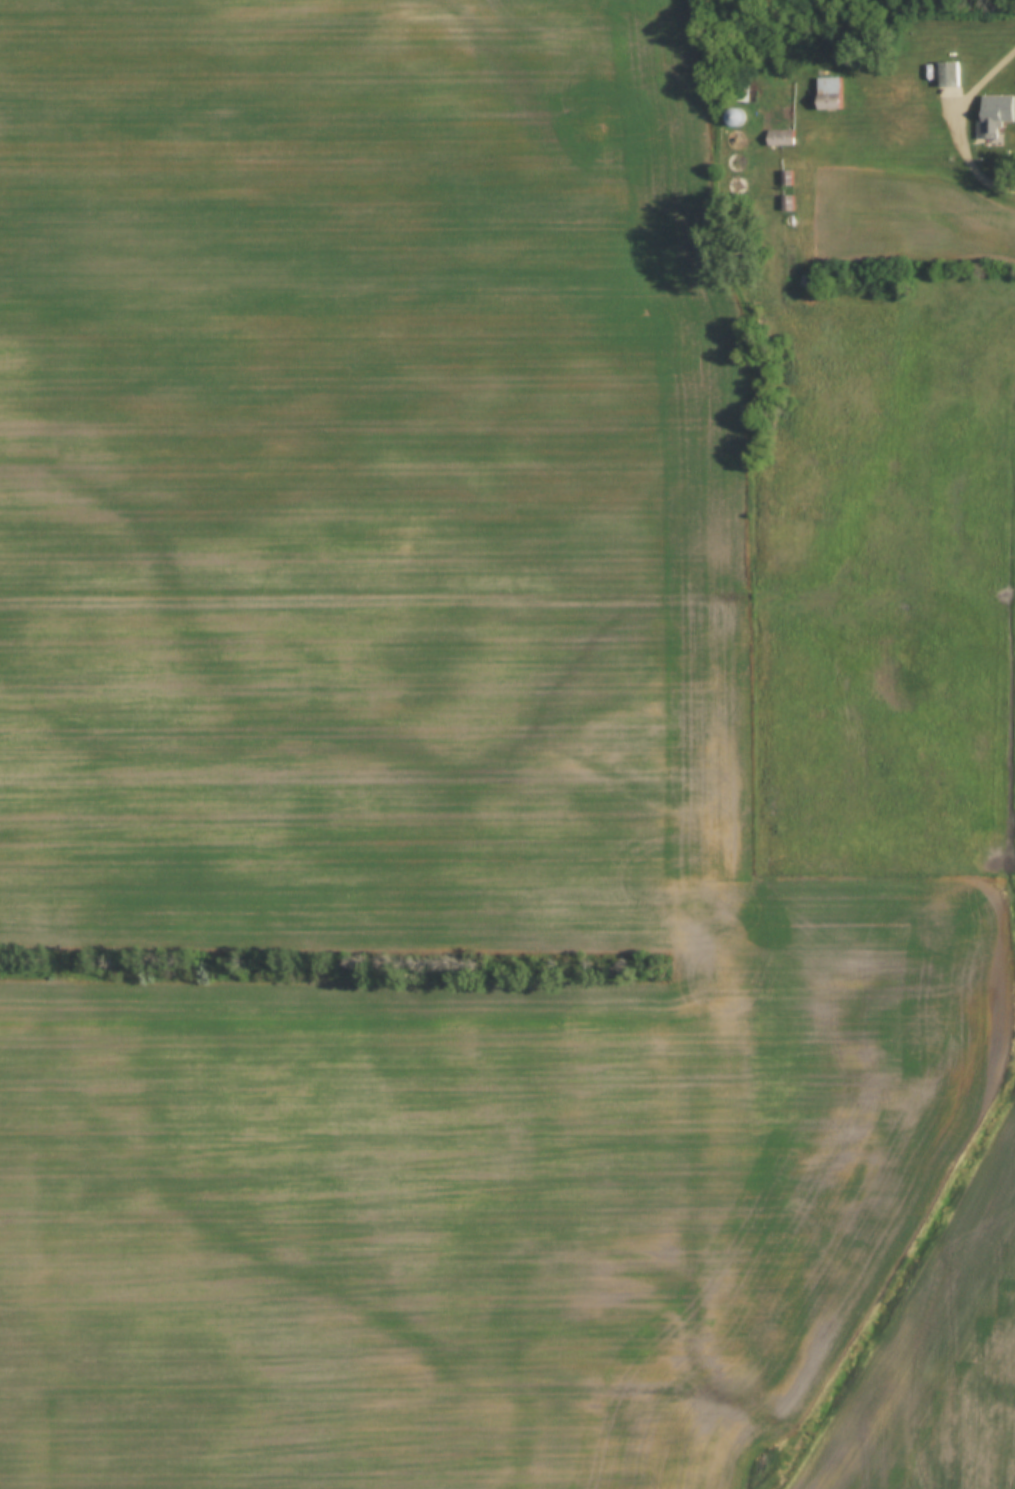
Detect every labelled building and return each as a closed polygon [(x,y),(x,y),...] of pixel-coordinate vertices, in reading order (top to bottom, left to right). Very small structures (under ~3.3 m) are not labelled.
[(939,64),(940,88),(960,88),(959,63),(939,64)] [(842,79),(818,79),(818,112),(842,112),(842,79)] [(739,108),(726,113),(732,129),(745,124),(739,108)] [(977,122),(977,140),(1004,140),(1004,110),(983,110),(983,122),(977,122)] [(794,131),(768,131),(768,148),(794,148),(794,131)] [(793,187),(792,172),(780,172),(781,188),(793,187)] [(781,197),(781,212),(793,212),(793,197),(781,197)]
